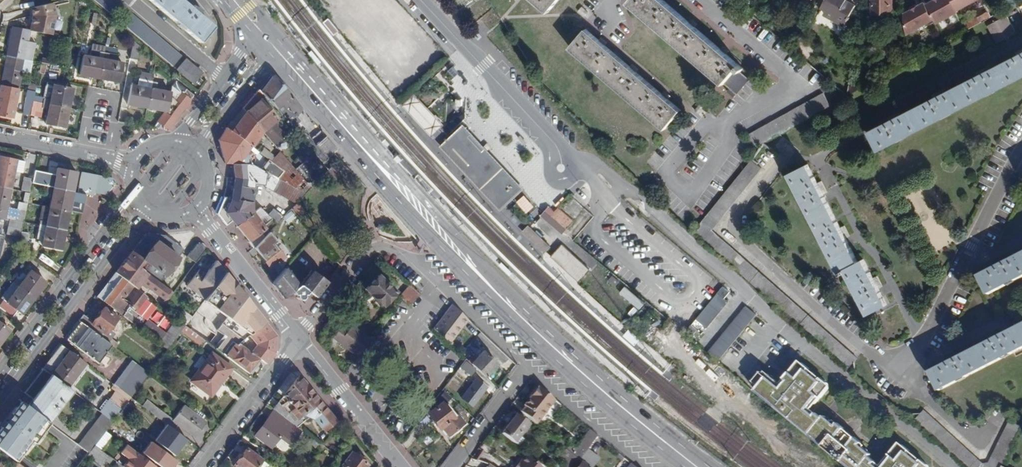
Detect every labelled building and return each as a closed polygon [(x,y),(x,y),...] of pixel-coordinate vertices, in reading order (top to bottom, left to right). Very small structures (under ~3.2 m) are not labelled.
[(123,5),(117,0),(95,0),(114,16),(123,5)] [(188,7),(180,0),(150,0),(200,42),(212,28),(197,14),(201,9),(190,4),(188,7)] [(549,12),(559,0),(535,0),(549,12)] [(744,68),(665,0),(632,0),(629,3),(738,95),(750,79),(741,72),(744,68)] [(856,5),(847,0),(826,0),(823,7),(839,16),(836,20),(845,25),(856,5)] [(893,13),(892,0),(873,0),(873,13),(893,13)] [(904,14),(906,34),(934,20),(937,24),(959,12),(952,0),(936,0),(926,5),(925,3),(904,14)] [(959,12),(961,15),(983,2),(982,0),(952,0),(959,12)] [(52,3),(30,7),(33,16),(30,30),(53,34),(56,15),(52,3)] [(965,23),(969,29),(990,17),(987,12),(978,16),(965,23)] [(174,66),(183,56),(132,13),(123,24),(174,66)] [(766,26),(770,21),(762,14),(758,19),(766,26)] [(988,26),(997,43),(1016,33),(1007,16),(988,26)] [(325,22),(335,34),(340,30),(330,18),(325,22)] [(780,38),(782,36),(784,33),(770,21),(766,26),(780,38)] [(32,61),(33,61),(36,44),(28,42),(30,30),(13,27),(10,46),(12,47),(10,56),(24,59),(32,61)] [(665,129),(681,110),(587,29),(571,48),(665,129)] [(791,47),(792,44),(782,36),(780,38),(791,47)] [(130,58),(138,60),(140,47),(134,42),(133,45),(131,58),(130,58)] [(124,57),(131,58),(133,45),(126,44),(124,57)] [(80,75),(100,78),(106,48),(94,46),(92,51),(91,51),(89,57),(84,56),(80,75)] [(100,78),(119,82),(123,63),(116,62),(118,49),(106,47),(106,48),(100,78)] [(879,149),(1021,76),(1021,54),(870,132),(879,149)] [(2,85),(19,88),(22,71),(24,59),(10,56),(8,66),(5,65),(2,85)] [(22,71),(30,72),(32,61),(24,59),(22,71)] [(194,84),(203,74),(185,59),(177,69),(194,84)] [(297,115),(302,111),(273,77),(259,91),(292,128),(313,153),(323,163),(337,150),(325,136),(316,144),(308,136),(308,137),(296,124),(299,121),(297,115)] [(128,105),(148,109),(152,83),(138,81),(137,87),(132,86),(128,105)] [(848,96),(861,89),(862,84),(860,81),(849,87),(848,96)] [(188,107),(189,101),(193,96),(175,82),(171,86),(170,93),(164,91),(163,95),(156,94),(157,84),(152,83),(148,109),(165,112),(153,128),(159,129),(161,125),(168,129),(184,109),(188,107)] [(27,90),(35,91),(37,85),(29,83),(27,90)] [(34,100),(69,107),(73,89),(47,84),(44,98),(34,96),(34,100)] [(13,117),(19,88),(2,85),(0,92),(0,115),(13,117)] [(273,144),(292,128),(259,91),(257,89),(241,109),(245,113),(262,131),(273,144)] [(753,139),(789,119),(826,99),(823,93),(750,133),(753,139)] [(432,134),(443,123),(414,95),(403,106),(432,134)] [(24,113),(31,114),(33,103),(34,100),(27,99),(24,113)] [(757,146),(780,133),(830,106),(826,99),(789,119),(753,139),(757,146)] [(66,128),(69,107),(34,100),(33,103),(35,103),(33,115),(40,116),(42,108),(51,110),(49,118),(47,118),(45,124),(66,128)] [(226,128),(230,132),(245,113),(241,109),(226,128)] [(251,147),(262,131),(245,113),(230,132),(250,146),(251,147)] [(446,139),(440,145),(502,211),(508,205),(514,199),(525,189),(504,167),(492,154),(486,148),(479,140),(472,132),(468,128),(463,123),(449,136),(448,137),(446,139)] [(232,164),(249,164),(245,152),(250,146),(230,132),(226,128),(225,128),(218,140),(223,165),(232,164)] [(305,194),(311,187),(295,168),(279,152),(275,157),(264,148),(260,153),(267,159),(271,162),(284,172),(278,180),(305,194)] [(318,180),(328,170),(323,163),(313,153),(295,168),(311,187),(318,180)] [(11,190),(15,172),(22,173),(25,162),(0,157),(0,187),(11,190)] [(278,180),(284,172),(271,162),(267,159),(260,170),(278,180)] [(858,358),(712,230),(762,169),(752,160),(693,232),(849,368),(858,358)] [(252,213),(251,203),(254,184),(263,185),(272,190),(278,180),(260,170),(249,164),(232,164),(234,178),(231,200),(223,197),(216,214),(226,225),(231,221),(236,226),(252,213)] [(864,259),(858,262),(808,164),(791,172),(842,274),(848,271),(870,313),(888,304),(864,259)] [(318,180),(324,186),(336,173),(331,167),(328,170),(318,180)] [(47,186),(74,191),(77,173),(57,168),(55,175),(34,170),(32,183),(47,186)] [(93,195),(95,193),(98,175),(83,173),(79,192),(85,194),(93,195)] [(106,195),(114,184),(113,178),(98,175),(95,193),(106,195)] [(21,191),(29,192),(31,179),(24,178),(21,191)] [(296,203),(305,194),(278,180),(272,190),(271,191),(295,204),(296,203)] [(69,211),(81,213),(85,194),(79,192),(74,191),(47,186),(46,191),(55,193),(53,201),(51,201),(49,206),(69,211)] [(5,217),(7,208),(11,190),(0,187),(0,218),(5,219),(5,217)] [(526,213),(534,206),(523,194),(515,201),(526,213)] [(290,209),(297,217),(303,211),(296,203),(295,204),(290,209)] [(39,225),(65,231),(69,211),(49,206),(43,205),(39,225)] [(271,219),(277,223),(283,216),(272,209),(267,216),(259,207),(252,213),(236,226),(249,241),(248,242),(253,248),(254,247),(264,237),(268,232),(263,226),(271,219)] [(563,233),(573,221),(559,208),(556,212),(554,210),(550,207),(543,216),(563,233)] [(23,222),(24,222),(26,211),(18,210),(16,220),(10,219),(8,227),(21,229),(23,222)] [(546,251),(550,246),(532,229),(527,224),(525,227),(522,230),(527,234),(546,251)] [(42,246),(61,250),(65,231),(39,225),(36,239),(38,240),(38,242),(42,243),(42,246)] [(7,234),(19,237),(21,229),(8,227),(7,234)] [(143,270),(160,283),(165,274),(183,249),(162,234),(158,234),(142,234),(130,250),(132,252),(148,263),(143,270)] [(32,244),(29,242),(29,239),(21,237),(19,244),(19,246),(30,254),(32,244)] [(272,268),(284,258),(272,243),(270,244),(264,237),(254,247),(272,268)] [(187,256),(196,263),(206,249),(201,242),(195,244),(187,256)] [(579,282),(590,270),(562,245),(551,257),(579,282)] [(170,291),(160,283),(143,270),(148,263),(132,252),(130,250),(114,272),(146,296),(150,290),(164,300),(170,291)] [(989,294),(1021,277),(1021,255),(980,277),(989,294)] [(206,274),(199,269),(187,285),(205,299),(217,282),(225,273),(215,261),(206,274)] [(309,292),(316,297),(327,281),(312,270),(301,285),(299,285),(285,269),(272,283),(284,298),(292,292),(294,294),(296,294),(297,297),(299,299),(302,299),(304,297),(304,295),(306,294),(309,292)] [(13,282),(34,298),(46,283),(30,271),(26,276),(22,282),(16,278),(13,282)] [(16,278),(22,282),(26,276),(21,271),(16,278)] [(131,306),(136,310),(146,296),(114,272),(96,296),(136,326),(137,324),(140,326),(143,322),(140,320),(141,317),(129,308),(131,306)] [(205,299),(204,301),(210,305),(230,279),(225,273),(217,282),(205,299)] [(173,293),(179,285),(165,274),(160,283),(173,293)] [(383,306),(396,292),(378,275),(364,289),(383,306)] [(615,286),(620,282),(613,276),(609,281),(615,286)] [(230,279),(210,305),(226,317),(216,330),(224,337),(216,349),(225,356),(234,343),(236,345),(249,335),(260,327),(265,323),(239,290),(234,287),(235,285),(234,285),(229,281),(230,280),(230,279)] [(22,314),(34,298),(13,282),(10,286),(15,290),(6,302),(4,300),(0,305),(0,307),(13,317),(18,311),(22,314)] [(399,297),(409,305),(419,294),(409,285),(399,297)] [(4,300),(6,302),(15,290),(10,286),(1,298),(4,300)] [(641,309),(646,303),(626,287),(621,293),(641,309)] [(696,319),(707,328),(728,301),(724,298),(729,292),(723,287),(696,319)] [(458,331),(456,329),(465,317),(451,305),(433,329),(449,344),(458,331)] [(708,353),(718,361),(756,315),(746,306),(708,353)] [(84,325),(102,338),(117,318),(104,308),(93,322),(82,314),(78,320),(79,321),(84,325)] [(179,317),(187,323),(191,317),(184,311),(179,317)] [(456,329),(458,331),(467,319),(465,317),(456,329)] [(158,343),(167,349),(180,332),(185,325),(176,319),(158,343)] [(108,359),(103,355),(110,345),(102,338),(84,325),(79,321),(72,331),(71,329),(64,338),(97,363),(98,361),(104,365),(108,359)] [(10,330),(0,323),(0,344),(10,330)] [(265,323),(260,327),(249,335),(256,345),(256,346),(252,343),(247,350),(266,364),(276,351),(276,337),(265,323)] [(333,338),(357,356),(371,339),(351,324),(348,329),(342,325),(333,338)] [(685,331),(691,337),(697,330),(691,324),(685,331)] [(196,343),(200,337),(185,325),(180,332),(196,343)] [(939,390),(1021,348),(1021,327),(931,373),(939,390)] [(252,373),(259,362),(236,345),(234,343),(225,356),(248,373),(249,371),(252,373)] [(43,369),(67,388),(85,364),(59,344),(42,368),(43,369)] [(495,365),(497,363),(483,351),(477,357),(476,356),(470,363),(491,382),(501,371),(495,365)] [(191,382),(211,396),(231,368),(212,354),(191,382)] [(115,384),(131,396),(149,373),(132,361),(115,384)] [(471,376),(475,370),(466,362),(462,368),(471,376)] [(820,398),(829,386),(821,378),(818,381),(807,371),(809,369),(801,363),(797,364),(789,373),(796,379),(795,380),(796,382),(793,386),(787,381),(781,389),(775,384),(767,378),(761,373),(754,382),(759,386),(756,391),(849,466),(877,466),(874,464),(867,459),(869,457),(871,454),(859,445),(861,443),(855,437),(853,440),(847,435),(844,439),(839,434),(842,431),(844,428),(838,424),(836,426),(824,417),(823,419),(821,421),(814,416),(806,410),(813,402),(817,396),(820,398)] [(31,409),(49,422),(72,391),(67,388),(43,369),(25,393),(33,400),(36,402),(31,409)] [(324,431),(336,421),(298,376),(297,377),(291,373),(289,373),(276,391),(282,395),(273,409),(275,411),(298,426),(311,415),(324,431)] [(796,382),(795,380),(796,379),(789,373),(785,379),(787,381),(793,386),(796,382)] [(775,384),(777,382),(769,375),(767,378),(775,384)] [(473,406),(487,388),(476,379),(462,397),(473,406)] [(524,415),(536,424),(554,401),(538,387),(523,405),(525,407),(528,409),(524,415)] [(101,413),(112,421),(130,398),(117,388),(99,412),(101,413)] [(447,403),(452,399),(443,391),(439,396),(447,403)] [(21,400),(0,427),(0,451),(15,462),(31,441),(33,443),(49,422),(21,400)] [(28,407),(31,409),(36,402),(33,400),(28,407)] [(184,405),(173,419),(147,400),(142,407),(164,423),(174,431),(178,424),(195,437),(206,422),(201,418),(204,414),(190,404),(187,408),(184,405)] [(450,434),(457,428),(452,421),(455,418),(443,403),(429,414),(441,429),(443,427),(450,434)] [(984,463),(924,410),(915,420),(966,466),(1001,466),(1002,466),(1021,427),(1010,421),(989,462),(984,463)] [(290,445),(300,431),(296,428),(298,426),(275,411),(257,435),(271,445),(273,443),(282,450),(285,450),(287,449),(290,445)] [(94,446),(104,432),(112,421),(101,413),(77,445),(88,453),(94,446)] [(523,432),(525,434),(529,429),(527,427),(529,425),(517,415),(502,434),(518,447),(524,440),(520,437),(523,432)] [(457,428),(463,423),(458,416),(455,418),(452,421),(457,428)] [(174,431),(164,423),(152,438),(175,455),(186,440),(174,431)] [(580,460),(585,453),(597,437),(590,431),(575,451),(572,449),(570,452),(574,456),(580,460)] [(94,446),(100,450),(110,436),(104,432),(94,446)] [(176,461),(150,441),(141,453),(158,466),(171,466),(176,461)] [(141,453),(126,442),(117,453),(126,460),(122,465),(125,466),(158,466),(141,453)] [(920,460),(918,462),(907,453),(909,451),(901,444),(897,446),(890,454),(892,457),(887,463),(884,466),(929,466),(920,460)] [(106,460),(109,456),(100,450),(94,446),(88,453),(88,454),(102,465),(106,460)] [(237,466),(257,466),(262,460),(246,448),(233,465),(237,466)] [(560,457),(568,464),(574,456),(570,452),(567,449),(560,457)] [(345,466),(367,466),(368,465),(352,452),(342,465),(345,466)] [(596,462),(585,453),(580,460),(588,466),(593,466),(596,462)] [(102,465),(88,454),(86,456),(100,466),(101,466),(102,465)] [(526,455),(517,466),(540,466),(526,455)] [(580,460),(574,456),(568,464),(566,466),(575,466),(580,460)]
